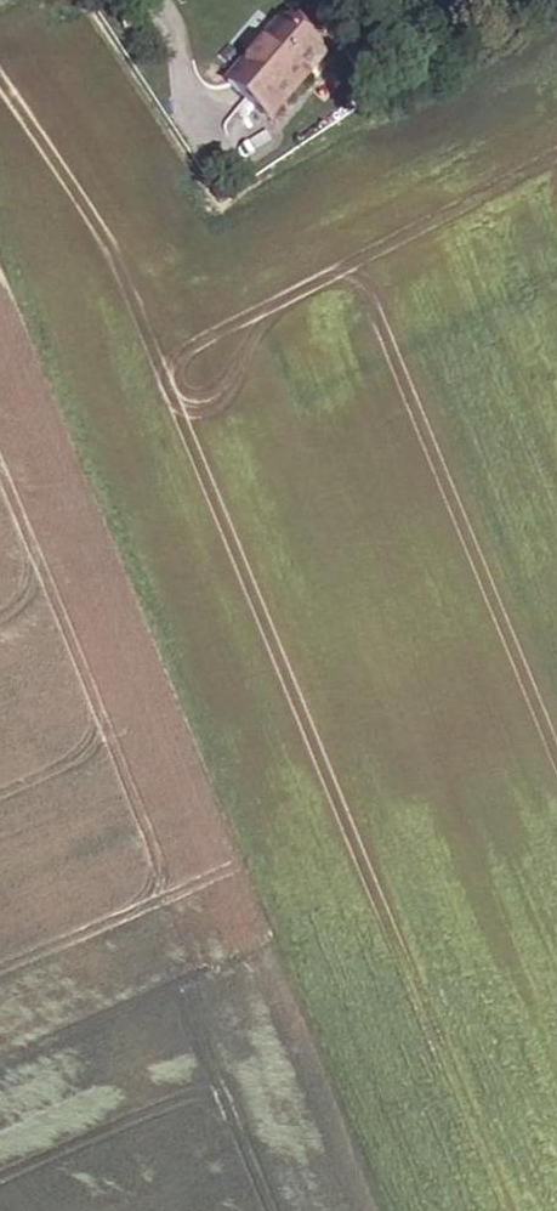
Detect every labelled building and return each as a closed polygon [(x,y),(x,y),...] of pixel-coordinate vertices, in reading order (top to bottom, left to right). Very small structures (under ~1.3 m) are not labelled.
[(215,65),(262,94),(314,24),(280,0),(261,0),(215,65)]
